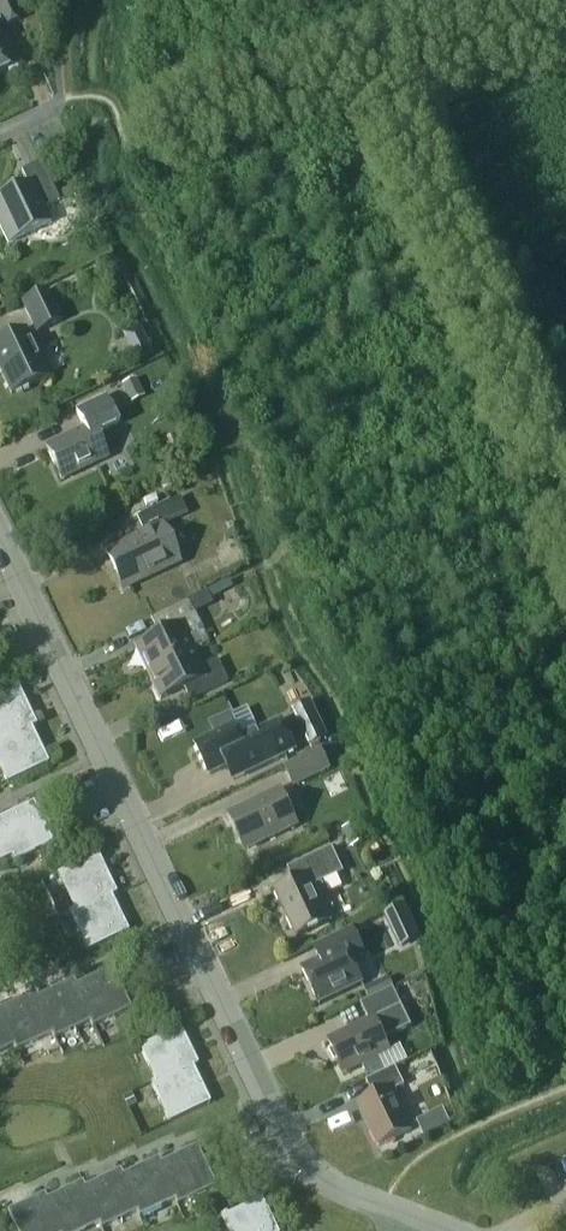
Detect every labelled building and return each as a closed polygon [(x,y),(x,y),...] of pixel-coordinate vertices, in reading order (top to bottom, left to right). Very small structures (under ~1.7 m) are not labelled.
[(4,28),(21,20),(12,0),(0,0),(0,20),(4,28)] [(0,31),(0,72),(16,64),(0,31)] [(38,162),(19,171),(26,185),(0,197),(0,231),(6,244),(49,223),(42,208),(57,201),(38,162)] [(72,187),(62,193),(64,199),(75,193),(72,187)] [(20,303),(36,335),(63,322),(47,290),(20,303)] [(153,356),(139,326),(121,334),(136,365),(153,356)] [(22,330),(0,340),(0,375),(9,394),(45,376),(22,330)] [(121,386),(130,404),(144,397),(136,379),(121,386)] [(116,425),(103,397),(73,411),(82,429),(44,447),(59,479),(106,457),(95,435),(116,425)] [(184,514),(176,498),(134,518),(141,534),(103,552),(120,589),(176,562),(159,526),(184,514)] [(143,675),(187,653),(204,645),(197,629),(186,606),(147,624),(154,637),(130,648),(143,675)] [(187,653),(143,675),(155,700),(179,689),(185,702),(223,683),(212,661),(195,669),(187,653)] [(28,728),(34,725),(16,689),(0,697),(0,741),(28,728)] [(292,710),(309,746),(328,737),(310,701),(292,710)] [(244,737),(237,723),(193,744),(209,777),(226,769),(233,782),(298,751),(282,719),(244,737)] [(5,782),(45,763),(28,728),(0,741),(0,772),(5,782)] [(284,767),(294,788),(331,770),(322,750),(284,767)] [(301,820),(284,785),(225,813),(243,848),(301,820)] [(8,857),(11,863),(50,845),(30,803),(0,818),(0,826),(13,854),(8,857)] [(342,831),(351,848),(368,840),(359,822),(342,831)] [(0,826),(0,861),(8,857),(13,854),(0,826)] [(292,880),(272,889),(294,935),(329,918),(312,884),(342,869),(330,844),(285,866),(292,880)] [(73,912),(108,895),(114,893),(97,856),(63,872),(62,870),(55,874),(72,910),(73,912)] [(73,912),(72,910),(68,912),(86,949),(125,930),(108,895),(73,912)] [(385,916),(401,949),(421,939),(405,906),(385,916)] [(319,961),(301,969),(318,1004),(362,983),(350,960),(363,954),(350,926),(311,946),(319,961)] [(90,1019),(88,1020),(91,1027),(130,1008),(110,967),(73,985),(90,1019)] [(369,997),(391,986),(386,977),(364,989),(369,997)] [(415,978),(400,985),(410,1004),(424,996),(415,978)] [(90,1019),(73,985),(70,979),(35,996),(52,1032),(50,1033),(53,1037),(88,1020),(90,1019)] [(401,1006),(391,987),(359,1003),(367,1020),(328,1040),(344,1072),(361,1063),(378,1055),(389,1049),(385,1041),(413,1027),(402,1005),(401,1006)] [(35,996),(33,991),(0,1007),(0,1010),(15,1042),(13,1044),(16,1049),(50,1033),(52,1032),(35,996)] [(0,1010),(0,1050),(13,1044),(15,1042),(0,1010)] [(155,1081),(193,1064),(197,1061),(180,1026),(144,1043),(143,1040),(137,1043),(154,1079),(155,1081)] [(378,1055),(361,1063),(369,1078),(385,1070),(379,1057),(378,1055)] [(155,1081),(154,1079),(149,1081),(167,1121),(210,1101),(193,1064),(155,1081)] [(358,1105),(378,1148),(412,1132),(393,1093),(404,1088),(396,1069),(366,1083),(374,1098),(358,1105)] [(136,1105),(130,1094),(122,1098),(128,1109),(136,1105)] [(176,1196),(172,1198),(174,1203),(213,1183),(195,1144),(159,1162),(176,1196)] [(176,1196),(159,1162),(157,1157),(121,1175),(137,1208),(134,1210),(137,1216),(172,1198),(176,1196)] [(137,1208),(121,1175),(118,1170),(83,1188),(100,1221),(96,1223),(99,1228),(134,1210),(137,1208)] [(83,1188),(81,1182),(45,1201),(60,1230),(80,1230),(96,1223),(100,1221),(83,1188)] [(211,1199),(216,1209),(231,1202),(226,1192),(211,1199)] [(45,1201),(41,1193),(6,1211),(16,1230),(60,1230),(45,1201)] [(259,1197),(226,1213),(223,1212),(217,1215),(225,1230),(275,1230),(259,1197)]
